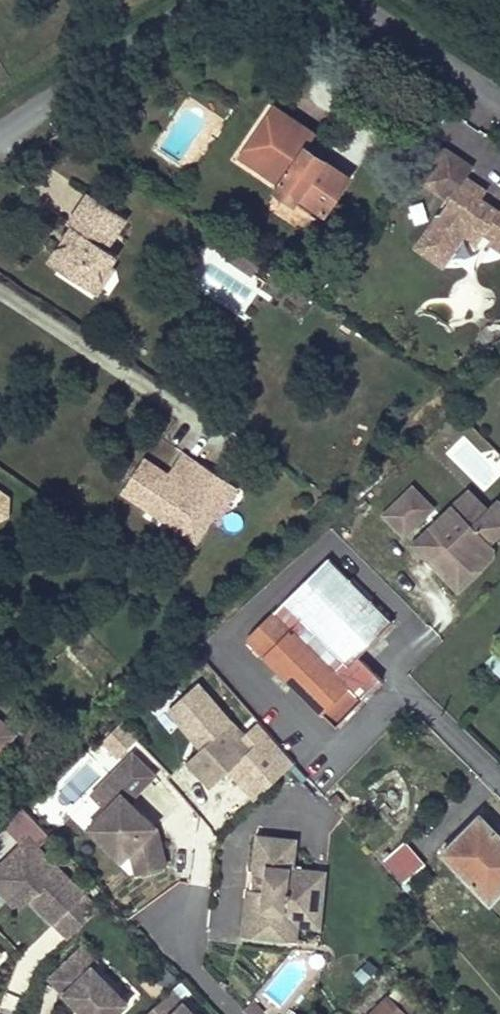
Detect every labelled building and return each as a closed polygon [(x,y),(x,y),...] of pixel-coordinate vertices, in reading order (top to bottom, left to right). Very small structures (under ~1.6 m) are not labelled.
[(278,130),(288,115),(275,106),(241,155),(259,167),(269,152),(258,144),(271,125),(278,130)] [(259,167),(280,182),(274,190),(319,221),(349,177),(307,147),(316,134),(288,115),(278,130),(271,125),(258,144),(269,152),(259,167)] [(445,150),(418,184),(445,204),(414,251),(442,270),(464,241),(474,246),(483,243),(499,255),(499,213),(499,214),(485,203),(486,193),(470,182),(478,171),(445,150)] [(126,219),(87,192),(67,223),(71,227),(46,261),(91,292),(116,255),(105,248),(126,219)] [(259,267),(234,250),(227,260),(252,277),(259,267)] [(234,487),(182,454),(173,468),(175,475),(171,480),(167,477),(143,462),(122,495),(197,545),(213,521),(234,487)] [(414,486),(385,514),(406,535),(434,506),(414,486)] [(218,524),(239,490),(234,487),(213,521),(218,524)] [(414,543),(430,559),(438,551),(443,556),(435,564),(451,580),(468,563),(471,567),(481,567),(498,550),(490,542),(499,531),(499,501),(497,498),(487,508),(469,489),(414,543)] [(438,551),(430,559),(435,564),(443,556),(438,551)] [(335,727),(361,699),(381,679),(356,656),(388,622),(325,562),(284,602),(300,617),(290,629),(274,613),(248,640),(335,727)] [(468,563),(451,580),(460,589),(481,568),(481,567),(471,567),(468,563)] [(243,734),(195,683),(167,710),(201,747),(186,760),(209,786),(228,769),(240,782),(256,767),(271,782),(293,762),(257,721),(243,734)] [(99,741),(115,759),(140,737),(123,719),(99,741)] [(17,735),(0,720),(0,753),(17,735)] [(165,863),(157,826),(143,812),(140,815),(132,807),(135,804),(129,798),(155,773),(133,750),(91,791),(105,806),(87,823),(120,857),(127,851),(130,855),(135,869),(165,863)] [(143,812),(135,804),(132,807),(140,815),(143,812)] [(479,814),(441,852),(486,896),(499,883),(499,834),(479,814)] [(296,836),(255,832),(251,872),(264,873),(262,890),(249,888),(245,888),(240,935),(282,940),(284,912),(290,909),(313,911),(317,868),(293,865),(296,836)] [(0,865),(0,868),(18,886),(15,890),(23,899),(30,892),(34,897),(32,899),(56,924),(58,921),(72,936),(100,908),(30,836),(0,865)] [(386,851),(382,854),(405,882),(423,863),(404,841),(389,854),(386,851)] [(0,868),(0,889),(20,910),(32,899),(34,897),(30,892),(23,899),(15,890),(18,886),(0,868)] [(325,869),(317,868),(313,911),(290,909),(284,912),(282,940),(295,941),(297,925),(319,927),(325,869)] [(264,873),(251,872),(249,888),(262,890),(264,873)] [(72,936),(58,921),(56,924),(70,938),(72,936)] [(48,980),(78,1011),(81,1008),(87,1013),(117,1013),(127,1005),(91,969),(97,963),(81,948),(48,980)] [(380,972),(369,960),(338,991),(347,1003),(380,972)] [(145,1013),(196,1013),(172,989),(145,1013)] [(368,1013),(413,1013),(420,1006),(409,994),(398,1005),(387,995),(368,1013)]
